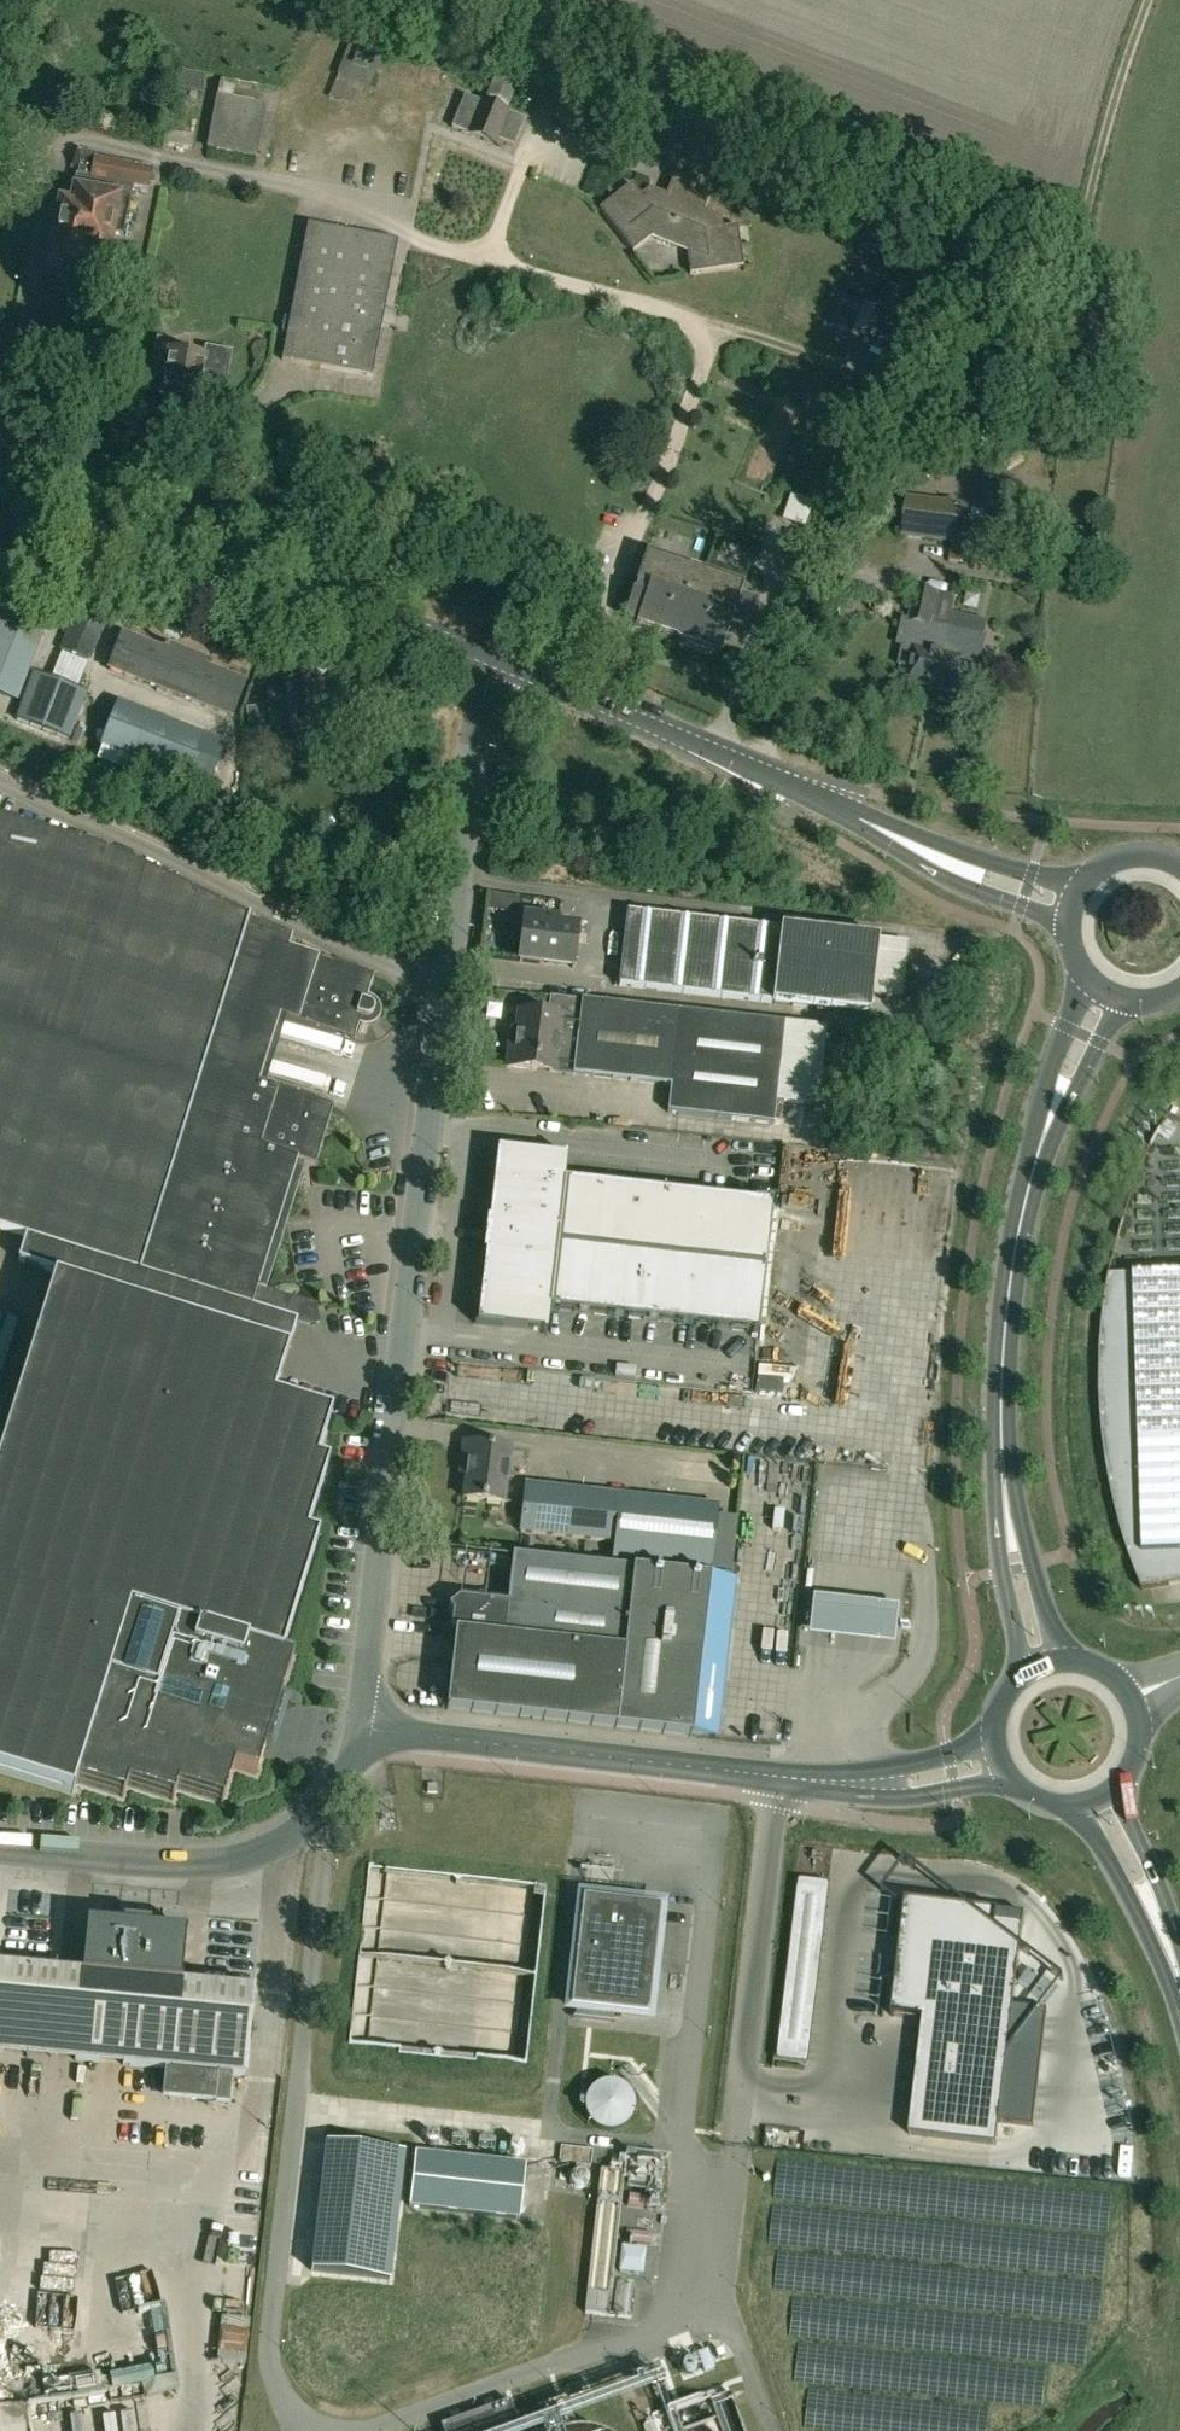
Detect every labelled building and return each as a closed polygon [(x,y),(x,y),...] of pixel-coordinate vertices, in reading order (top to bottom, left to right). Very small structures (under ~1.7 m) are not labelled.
[(189,99),(207,99),(207,57),(189,56),(189,99)] [(470,136),(493,146),(495,140),(514,148),(524,121),(506,114),(523,67),(501,59),(483,105),(464,97),(452,129),(470,136)] [(217,97),(207,149),(256,158),(266,106),(217,97)] [(162,146),(191,151),(193,138),(164,133),(162,146)] [(111,237),(123,239),(132,188),(149,191),(152,171),(95,160),(96,156),(82,154),(77,177),(76,177),(73,192),(67,191),(65,205),(60,205),(48,269),(82,275),(85,262),(106,266),(111,237)] [(651,238),(677,249),(687,253),(690,275),(743,267),(738,227),(722,229),(721,218),(704,211),(711,193),(673,178),(666,196),(649,190),(641,196),(631,185),(599,210),(633,252),(651,238)] [(283,354),(281,361),(371,379),(376,354),(397,243),(307,226),(289,320),(283,319),(281,333),(286,334),(283,354)] [(870,335),(895,345),(905,319),(917,324),(925,305),(879,287),(872,306),(880,309),(870,335)] [(159,403),(196,409),(200,381),(226,385),(232,353),(204,348),(201,362),(174,357),(176,342),(157,339),(150,377),(164,380),(159,403)] [(804,529),(813,503),(790,495),(781,521),(804,529)] [(907,498),(902,537),(952,543),(950,562),(960,563),(962,549),(953,548),(956,520),(961,520),(962,504),(907,498)] [(956,520),(953,548),(1003,554),(1006,525),(956,520)] [(740,596),(743,586),(646,553),(635,585),(637,586),(635,592),(633,592),(626,613),(638,618),(636,624),(677,638),(677,639),(721,654),(730,626),(743,630),(753,600),(740,596)] [(17,700),(51,611),(8,595),(0,615),(0,693),(17,700)] [(61,651),(88,661),(104,622),(103,621),(109,605),(84,595),(77,611),(76,611),(61,651)] [(940,671),(943,656),(949,629),(931,625),(911,621),(903,619),(897,647),(902,648),(899,667),(910,669),(907,685),(928,689),(932,670),(940,671)] [(932,670),(928,689),(956,694),(959,682),(971,684),(975,664),(981,665),(987,637),(949,629),(943,656),(940,671),(932,670)] [(109,670),(154,687),(162,691),(217,713),(230,717),(231,718),(245,684),(204,668),(207,661),(166,645),(163,651),(122,635),(109,670)] [(27,692),(16,720),(69,740),(86,693),(47,678),(40,697),(27,692)] [(294,735),(322,731),(315,683),(285,687),(285,691),(266,693),(274,749),(295,746),(294,735)] [(100,752),(209,795),(227,747),(119,705),(100,752)] [(270,754),(267,731),(248,733),(251,756),(270,754)] [(26,1238),(30,1239),(249,1307),(249,1309),(251,1310),(251,1308),(258,1287),(267,1290),(303,1173),(294,1170),(297,1161),(315,1167),(361,1019),(365,1020),(369,1021),(372,1019),(374,1017),(375,1013),(375,1010),(373,1007),(370,1005),(366,1004),(374,978),(288,951),(292,938),(290,938),(290,939),(118,855),(0,819),(0,1230),(26,1238)] [(883,942),(627,913),(618,986),(871,1015),(873,996),(901,1000),(908,943),(883,940),(883,942)] [(573,969),(577,929),(557,926),(558,920),(524,916),(519,963),(573,969)] [(774,1125),(776,1104),(817,1108),(826,1029),(550,998),(547,1017),(519,1014),(516,1043),(509,1042),(506,1068),(554,1073),(554,1072),(573,1074),(573,1075),(670,1086),(667,1113),(774,1125)] [(494,1155),(496,1156),(493,1186),(563,1194),(564,1182),(566,1159),(494,1151),(494,1155)] [(563,1194),(558,1229),(557,1246),(591,1250),(598,1186),(564,1182),(563,1194)] [(563,1194),(493,1186),(489,1221),(558,1229),(563,1194)] [(633,1190),(598,1186),(591,1250),(626,1254),(633,1190)] [(668,1194),(633,1190),(626,1254),(660,1258),(668,1194)] [(702,1198),(668,1194),(660,1258),(695,1262),(702,1198)] [(737,1202),(702,1198),(695,1262),(729,1266),(737,1202)] [(771,1206),(737,1202),(729,1266),(764,1270),(771,1206)] [(485,1252),(483,1252),(482,1255),(485,1255),(485,1256),(554,1264),(557,1246),(558,1229),(489,1221),(486,1221),(486,1225),(488,1225),(485,1252)] [(332,1417),(275,1399),(299,1323),(251,1308),(251,1310),(249,1309),(249,1307),(30,1239),(26,1238),(19,1262),(57,1274),(55,1280),(53,1279),(0,1451),(0,1772),(73,1795),(76,1784),(124,1799),(127,1788),(173,1802),(177,1791),(223,1805),(234,1769),(257,1777),(263,1757),(264,1752),(265,1750),(252,1746),(266,1702),(279,1706),(285,1687),(293,1659),(283,1656),(319,1540),(308,1536),(329,1467),(318,1463),(332,1417)] [(554,1264),(550,1298),(549,1310),(584,1314),(591,1250),(557,1246),(554,1264)] [(626,1254),(591,1250),(584,1314),(618,1318),(626,1254)] [(660,1258),(626,1254),(618,1318),(653,1322),(660,1258)] [(554,1264),(485,1256),(481,1290),(550,1298),(554,1264)] [(695,1262),(660,1258),(653,1322),(687,1326),(695,1262)] [(729,1266),(695,1262),(687,1326),(722,1330),(729,1266)] [(764,1270),(729,1266),(722,1330),(757,1334),(764,1270)] [(1107,1274),(1104,1298),(1103,1309),(1101,1322),(1100,1333),(1099,1355),(1099,1367),(1099,1379),(1099,1389),(1100,1402),(1101,1413),(1102,1432),(1103,1442),(1104,1453),(1106,1467),(1108,1477),(1111,1490),(1114,1503),(1119,1522),(1124,1541),(1127,1548),(1142,1589),(1179,1583),(1179,1272),(1107,1274)] [(477,1321),(475,1321),(474,1325),(546,1333),(549,1310),(550,1298),(481,1290),(477,1321)] [(582,1447),(582,1419),(520,1420),(521,1448),(582,1447)] [(464,1499),(504,1504),(510,1450),(464,1444),(462,1461),(468,1462),(464,1499)] [(717,1509),(718,1507),(526,1486),(520,1534),(615,1544),(613,1561),(612,1561),(612,1563),(710,1572),(717,1509)] [(692,1738),(710,1579),(609,1568),(513,1557),(507,1605),(459,1600),(448,1608),(456,1619),(447,1710),(639,1732),(692,1738)] [(908,1610),(818,1600),(814,1639),(903,1649),(908,1610)] [(437,1785),(427,1785),(427,1793),(437,1794),(437,1785)] [(543,1856),(547,1838),(533,1835),(529,1852),(543,1856)] [(996,1923),(998,1912),(969,1908),(957,1899),(956,1902),(963,1907),(905,1900),(891,2016),(955,2024),(944,2116),(912,2112),(909,2135),(996,2146),(1020,1950),(1029,1957),(1031,1955),(1020,1947),(1023,1926),(996,1923)] [(646,2017),(658,1910),(583,1902),(571,2009),(646,2017)] [(245,2076),(253,1992),(170,1985),(175,1934),(139,1930),(139,1926),(113,1923),(112,1928),(76,1924),(71,1975),(35,1972),(0,1969),(0,2053),(245,2076)] [(124,2108),(124,2120),(148,2121),(148,2109),(124,2108)] [(384,2278),(399,2152),(326,2144),(312,2270),(384,2278)] [(523,2166),(415,2154),(409,2206),(517,2219),(523,2166)] [(661,2189),(663,2162),(619,2158),(618,2164),(624,2164),(623,2178),(631,2179),(630,2185),(661,2189)] [(636,2235),(657,2236),(658,2219),(637,2218),(636,2235)] [(651,2265),(652,2237),(626,2237),(626,2265),(651,2265)] [(631,2318),(635,2289),(618,2287),(619,2281),(612,2281),(611,2288),(609,2288),(608,2294),(586,2292),(584,2313),(631,2318)] [(714,2369),(707,2350),(697,2354),(704,2373),(714,2369)] [(510,2401),(441,2426),(443,2430),(520,2430),(510,2401)]
